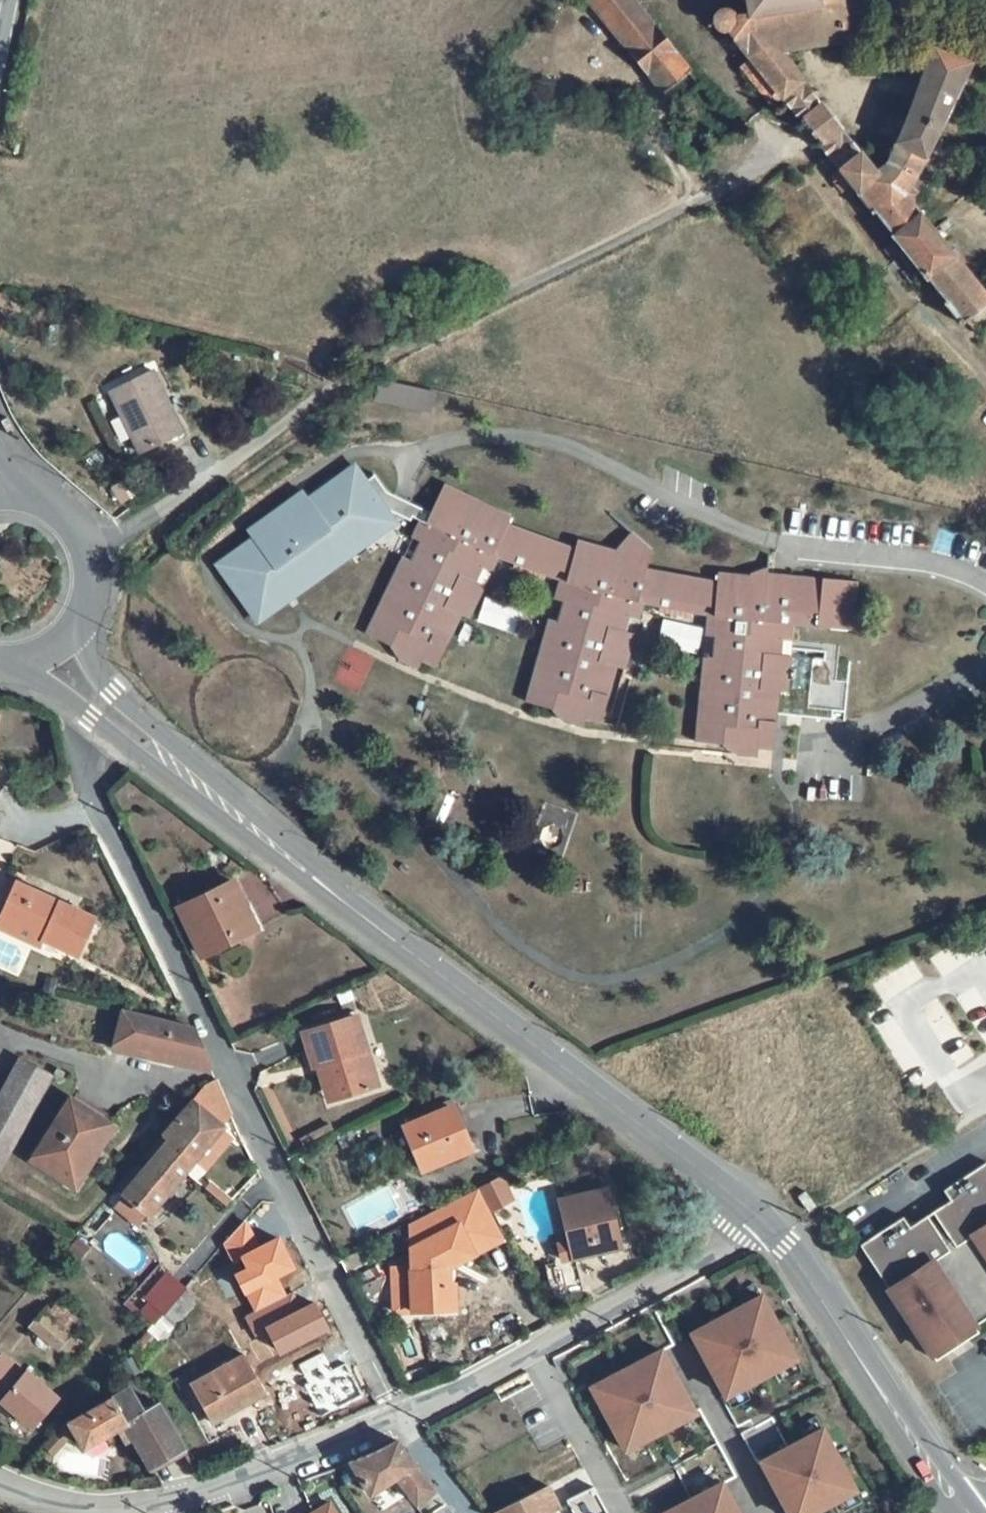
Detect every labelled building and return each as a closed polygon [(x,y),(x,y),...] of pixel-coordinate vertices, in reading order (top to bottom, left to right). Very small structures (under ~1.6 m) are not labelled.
[(757,2),(767,53),(747,57),(745,50),(734,52),(736,62),(733,65),(761,99),(754,106),(785,142),(793,135),(816,115),(797,93),(878,72),(863,0),(763,0),(757,2)] [(625,9),(595,35),(672,131),(701,106),(625,9)] [(984,101),(944,85),(906,181),(956,222),(960,213),(953,206),(957,198),(949,190),(984,101)] [(816,115),(793,135),(852,210),(874,190),(816,115)] [(874,190),(852,210),(905,280),(897,287),(924,323),(933,316),(975,368),(985,359),(985,321),(941,264),(944,262),(937,252),(945,246),(956,222),(906,181),(896,209),(891,213),(874,190)] [(157,396),(164,392),(153,371),(110,393),(140,453),(183,432),(173,412),(167,415),(157,396)] [(432,392),(380,380),(376,398),(428,410),(432,392)] [(173,412),(164,392),(157,396),(167,415),(173,412)] [(388,513),(391,511),(411,521),(413,517),(420,520),(426,523),(430,514),(387,492),(375,475),(366,482),(355,467),(309,500),(304,493),(248,534),(253,541),(218,567),(259,622),(351,556),(345,548),(390,515),(388,513)] [(508,525),(512,516),(444,484),(433,508),(430,514),(426,523),(420,520),(411,538),(428,546),(419,565),(402,557),(366,635),(402,652),(399,659),(419,669),(423,660),(437,667),(461,615),(470,619),(485,586),(474,581),(481,566),(492,572),(499,558),(503,550),(497,547),(508,525)] [(568,574),(575,549),(508,525),(497,547),(503,550),(563,572),(568,574)] [(647,569),(653,550),(633,532),(615,551),(578,540),(575,549),(568,574),(563,572),(560,581),(554,600),(572,605),(566,625),(548,621),(524,702),(565,713),(563,722),(584,727),(586,718),(601,722),(618,667),(626,669),(635,634),(623,630),(628,615),(639,619),(644,604),(647,595),(640,594),(647,569)] [(563,572),(503,550),(499,558),(560,581),(563,572)] [(715,607),(717,583),(647,569),(640,594),(647,595),(708,606),(715,607)] [(852,581),(822,578),(822,585),(768,581),(769,574),(750,573),(750,576),(718,572),(717,583),(715,607),(708,606),(707,615),(704,636),(725,637),(722,659),(704,658),(694,742),(737,746),(737,754),(758,757),(758,747),(772,748),(778,691),(788,691),(792,655),(781,654),(782,639),(793,640),(794,624),(854,631),(857,606),(849,605),(852,581)] [(822,578),(769,574),(768,581),(822,585),(822,578)] [(647,595),(644,604),(661,607),(660,614),(689,620),(691,612),(707,615),(708,606),(647,595)] [(838,704),(840,684),(821,682),(820,694),(819,702),(838,704)] [(737,746),(694,742),(693,749),(737,754),(737,746)] [(38,946),(41,939),(78,956),(95,918),(16,882),(2,914),(34,929),(28,941),(38,946)] [(201,956),(257,928),(235,882),(179,909),(201,956)] [(34,929),(2,914),(0,917),(0,928),(28,941),(34,929)] [(141,1017),(123,1012),(112,1050),(152,1058),(154,1052),(209,1064),(194,1029),(141,1017)] [(339,1099),(379,1086),(357,1016),(303,1033),(314,1068),(318,1066),(328,1064),(339,1099)] [(22,1061),(0,1101),(0,1169),(10,1150),(51,1076),(22,1061)] [(339,1099),(328,1064),(318,1066),(329,1102),(339,1099)] [(221,1128),(225,1124),(223,1123),(232,1114),(217,1082),(207,1087),(196,1100),(194,1098),(162,1135),(168,1140),(196,1160),(221,1128)] [(112,1125),(72,1100),(36,1157),(76,1183),(112,1125)] [(422,1172),(473,1150),(454,1105),(403,1127),(422,1172)] [(233,1139),(221,1128),(196,1160),(207,1169),(233,1139)] [(186,1171),(196,1160),(168,1140),(124,1192),(127,1194),(117,1206),(139,1224),(148,1212),(151,1214),(186,1171)] [(863,1252),(940,1366),(964,1349),(982,1337),(978,1331),(985,1326),(985,1169),(946,1196),(953,1206),(912,1234),(905,1223),(863,1252)] [(507,1189),(500,1177),(488,1183),(479,1189),(490,1211),(503,1204),(507,1189)] [(231,1200),(211,1183),(206,1189),(226,1206),(231,1200)] [(512,1199),(507,1189),(503,1204),(512,1199)] [(546,1265),(554,1297),(583,1290),(575,1258),(620,1247),(606,1189),(561,1200),(571,1242),(559,1245),(563,1261),(546,1265)] [(806,1191),(798,1196),(808,1211),(816,1206),(806,1191)] [(410,1313),(456,1311),(454,1266),(408,1268),(410,1313)] [(153,1323),(184,1288),(168,1274),(146,1299),(150,1302),(141,1312),(153,1323)] [(162,1337),(196,1298),(184,1288),(153,1323),(150,1327),(162,1337)] [(762,1297),(693,1334),(727,1395),(796,1358),(762,1297)] [(58,1349),(69,1336),(42,1314),(31,1327),(58,1349)] [(695,1413),(662,1351),(593,1387),(627,1449),(695,1413)] [(266,1394),(245,1354),(190,1383),(209,1417),(228,1407),(231,1413),(266,1394)] [(58,1397),(26,1369),(24,1372),(2,1355),(0,1358),(0,1405),(30,1429),(58,1397)] [(151,1468),(184,1449),(157,1402),(143,1411),(130,1387),(69,1422),(84,1447),(125,1423),(151,1468)] [(62,1428),(55,1436),(63,1443),(70,1435),(62,1428)] [(762,1461),(790,1512),(811,1512),(855,1489),(823,1429),(762,1461)] [(55,1436),(46,1446),(54,1453),(63,1443),(55,1436)] [(417,1504),(435,1491),(397,1441),(378,1452),(351,1462),(370,1494),(397,1477),(417,1504)] [(667,1512),(738,1512),(722,1483),(667,1512)] [(553,1511),(561,1507),(552,1489),(550,1485),(495,1512),(554,1512),(553,1511)] [(444,1503),(430,1512),(453,1512),(444,1503)]
